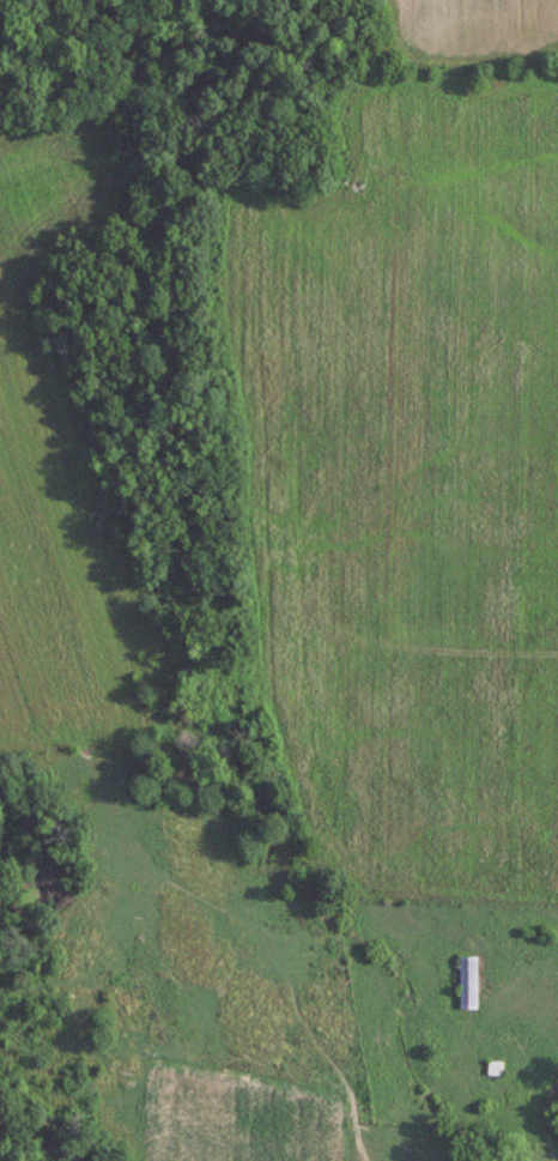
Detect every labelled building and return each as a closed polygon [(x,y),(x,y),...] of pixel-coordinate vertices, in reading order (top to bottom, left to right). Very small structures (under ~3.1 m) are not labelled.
[(460,1009),(478,1009),(478,957),(460,957),(460,1009)]
